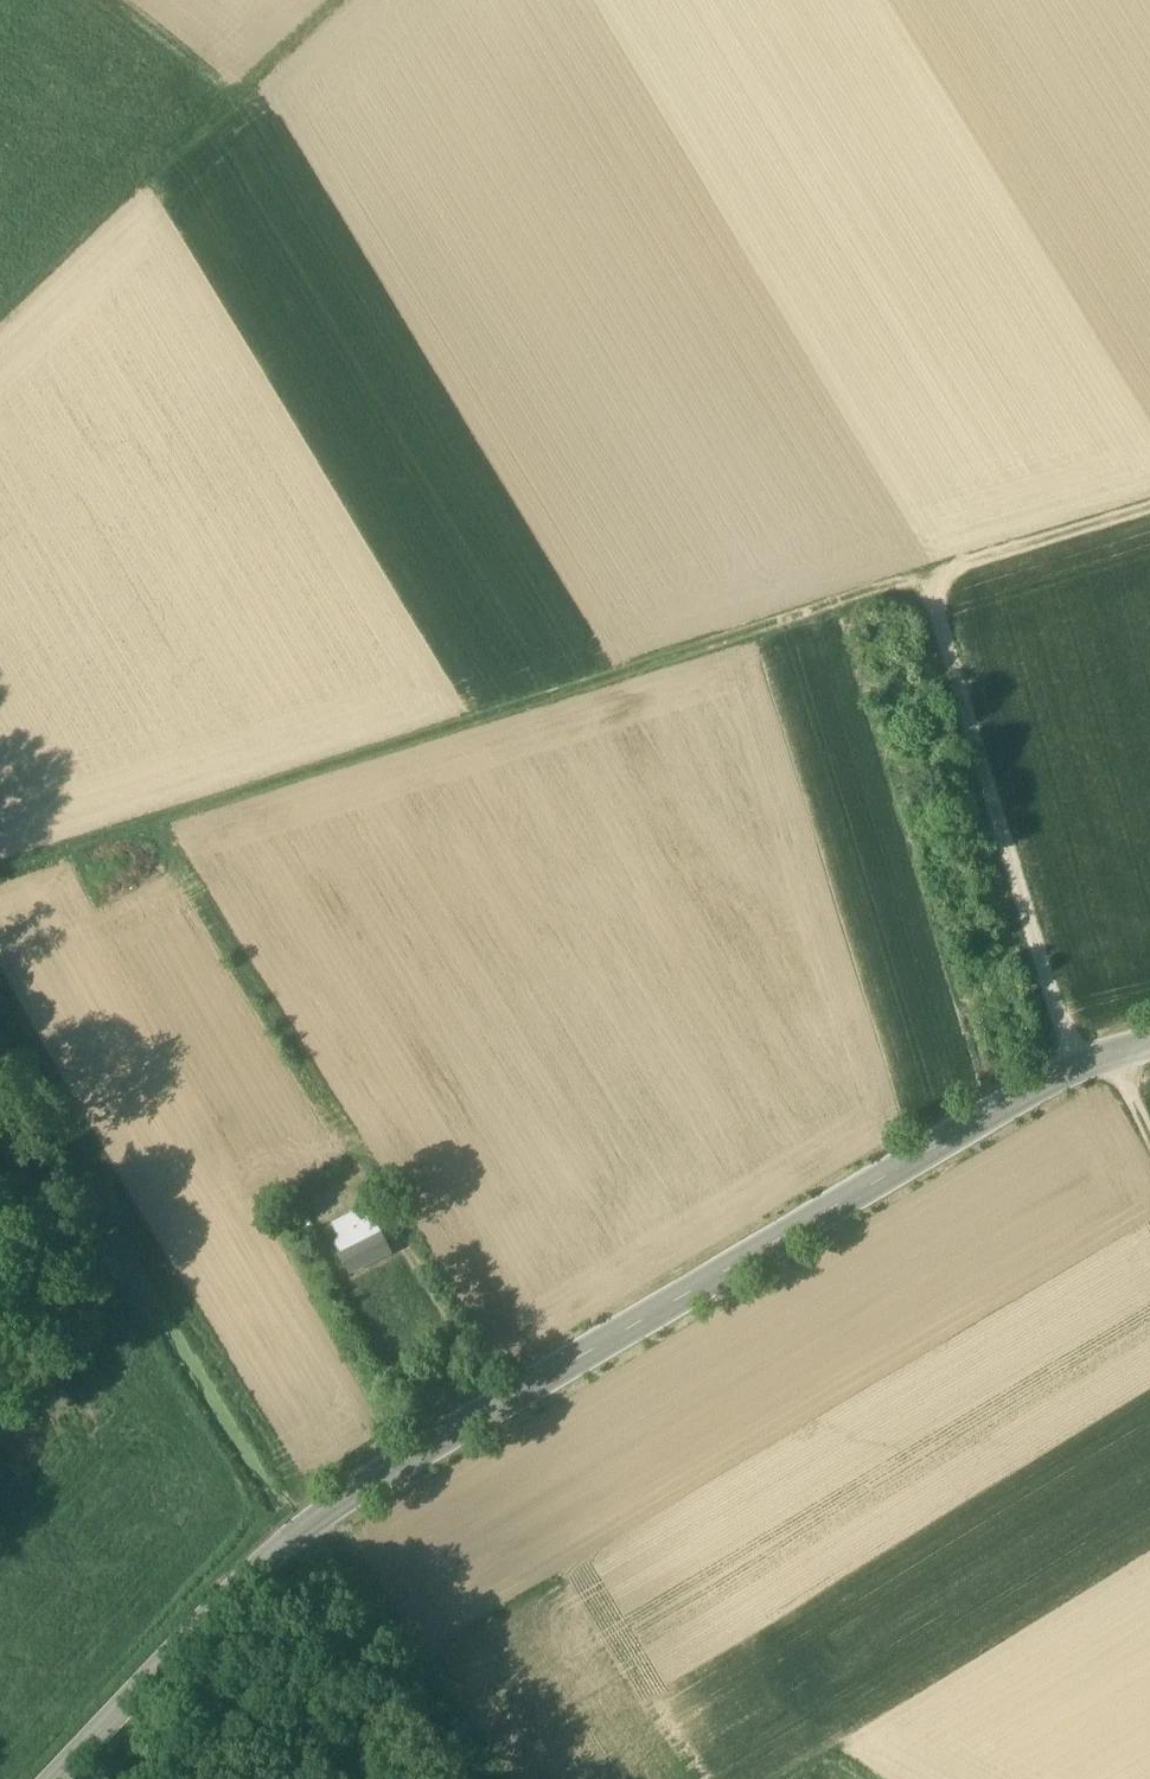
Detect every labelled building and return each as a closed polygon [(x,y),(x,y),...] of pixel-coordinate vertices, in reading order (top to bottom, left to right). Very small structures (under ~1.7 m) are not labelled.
[(370,1215),(332,1239),(356,1277),(394,1253),(370,1215)]
